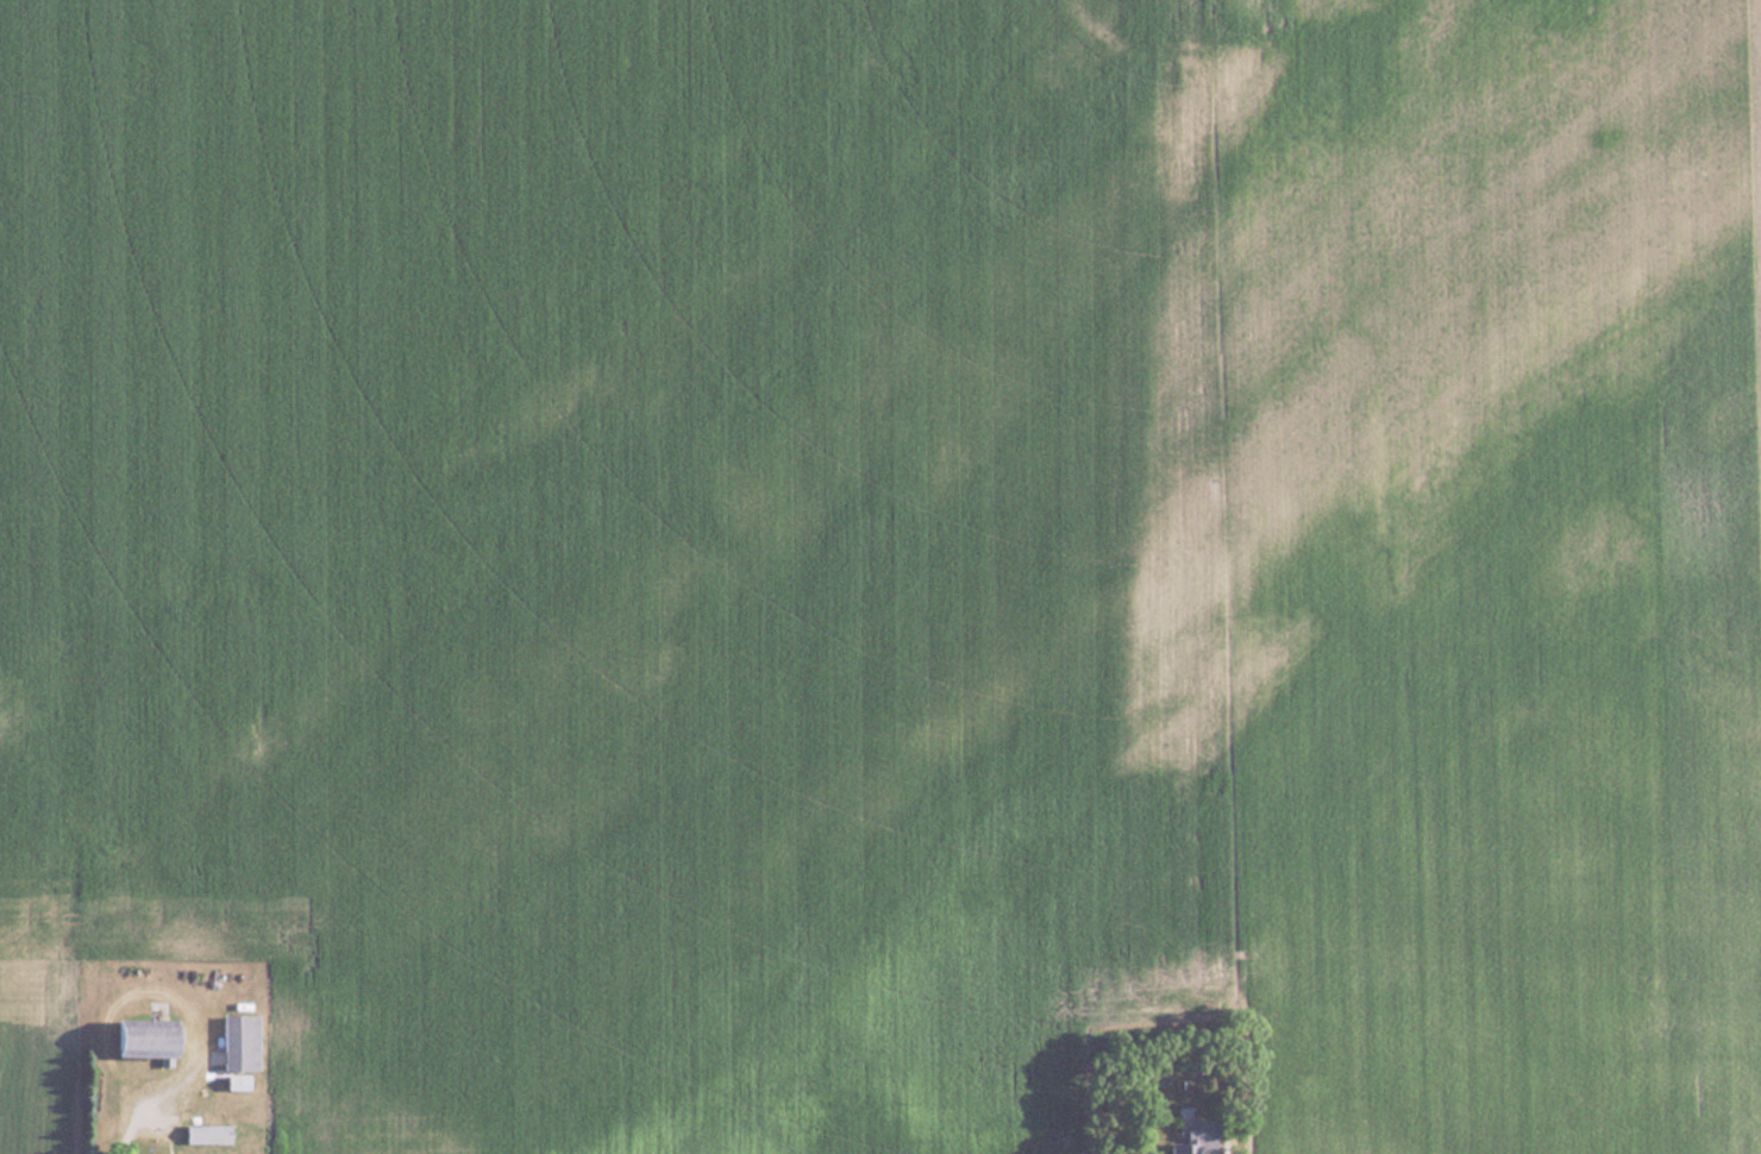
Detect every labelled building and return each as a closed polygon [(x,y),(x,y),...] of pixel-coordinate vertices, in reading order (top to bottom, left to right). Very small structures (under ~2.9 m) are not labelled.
[(261,1014),(224,1014),(224,1069),(261,1069),(261,1014)] [(118,1019),(118,1055),(194,1055),(194,1020),(118,1019)] [(229,1075),(229,1089),(254,1089),(254,1075),(229,1075)] [(1176,1153),(1209,1153),(1209,1108),(1176,1108),(1176,1153)] [(237,1123),(186,1123),(186,1141),(237,1141),(237,1123)]
